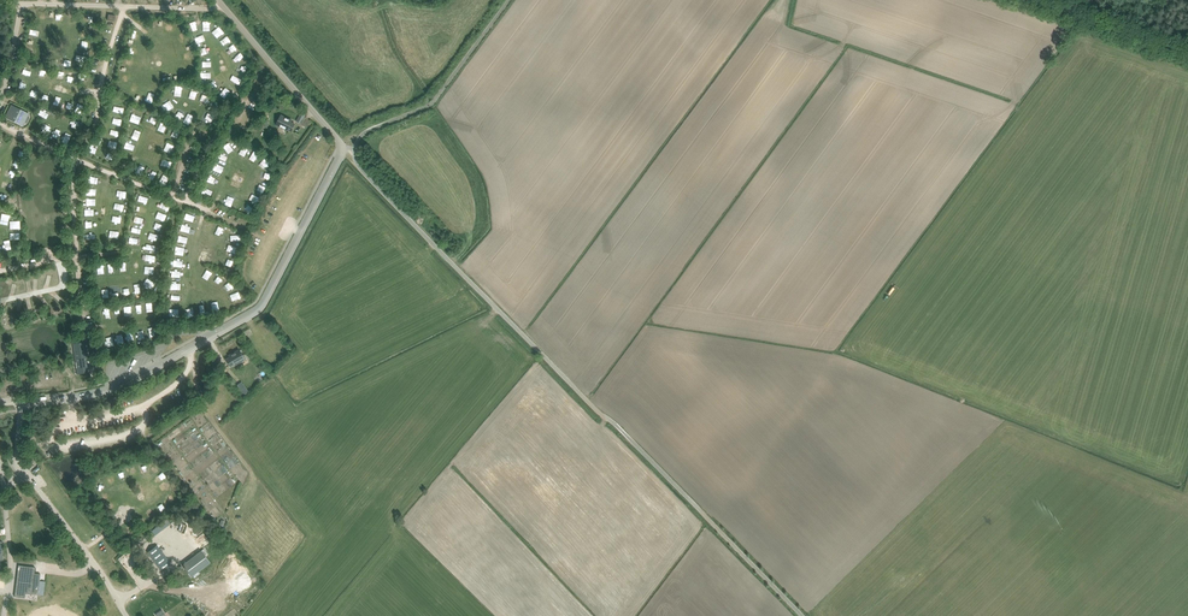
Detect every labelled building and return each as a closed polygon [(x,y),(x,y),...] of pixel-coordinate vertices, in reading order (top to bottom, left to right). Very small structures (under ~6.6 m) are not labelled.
[(82,23),(83,15),(75,14),(74,22),(82,23)] [(215,26),(207,33),(212,38),(220,32),(215,26)] [(79,37),(80,30),(70,29),(69,35),(79,37)] [(215,41),(219,46),(227,40),(222,35),(215,41)] [(229,43),(223,48),(228,53),(233,49),(229,43)] [(235,62),(241,57),(236,52),(230,57),(235,62)] [(16,69),(23,74),(28,68),(20,62),(16,69)] [(233,70),(240,73),(243,68),(236,64),(233,70)] [(205,67),(196,69),(197,75),(206,74),(205,67)] [(54,80),(60,76),(56,69),(50,74),(54,80)] [(227,75),(225,81),(235,84),(237,78),(227,75)] [(25,86),(27,79),(17,77),(15,83),(25,86)] [(174,83),(170,93),(177,96),(180,86),(174,83)] [(187,98),(190,90),(184,88),(181,96),(187,98)] [(215,94),(218,97),(224,92),(221,89),(215,94)] [(130,97),(135,99),(138,93),(133,91),(130,97)] [(200,102),(203,95),(197,92),(194,99),(200,102)] [(162,112),(168,106),(162,101),(157,107),(162,112)] [(29,114),(16,108),(11,105),(5,117),(23,125),(25,122),(26,123),(27,122),(29,119),(29,118),(27,117),(29,114)] [(169,114),(175,117),(177,111),(172,108),(169,114)] [(34,115),(42,119),(45,114),(37,110),(34,115)] [(297,121),(301,123),(305,114),(301,112),(297,121)] [(124,122),(133,125),(136,117),(127,114),(124,122)] [(148,124),(151,115),(145,114),(142,122),(148,124)] [(199,120),(206,125),(210,120),(203,115),(199,120)] [(292,120),(281,115),(276,124),(287,130),(288,129),(292,131),(295,124),(291,122),(292,120)] [(152,131),(159,133),(163,124),(156,121),(152,131)] [(134,132),(125,128),(122,135),(132,139),(134,132)] [(49,129),(45,138),(53,141),(57,133),(49,129)] [(120,148),(127,151),(130,144),(124,141),(120,148)] [(218,144),(223,152),(228,149),(224,141),(218,144)] [(106,142),(103,150),(102,150),(100,159),(109,162),(111,153),(110,153),(112,144),(106,142)] [(166,152),(168,145),(162,143),(159,149),(166,152)] [(15,156),(20,151),(15,146),(10,152),(15,156)] [(239,158),(243,149),(238,146),(233,154),(239,158)] [(250,162),(255,155),(250,151),(245,159),(250,162)] [(220,162),(223,157),(215,153),(213,159),(220,162)] [(166,167),(167,160),(157,159),(156,166),(166,167)] [(15,164),(7,160),(4,166),(12,170),(15,164)] [(50,164),(46,164),(47,171),(57,171),(56,160),(50,160),(50,164)] [(265,160),(255,162),(257,168),(266,167),(265,160)] [(10,173),(1,170),(0,173),(0,176),(8,179),(10,173)] [(163,183),(165,177),(157,173),(154,178),(163,183)] [(210,185),(212,179),(204,176),(202,182),(210,185)] [(254,184),(251,190),(260,194),(263,188),(254,184)] [(80,196),(89,196),(90,187),(81,186),(80,196)] [(199,188),(197,194),(205,197),(207,191),(199,188)] [(121,199),(122,192),(114,191),(113,198),(121,199)] [(248,194),(246,201),(255,204),(257,198),(248,194)] [(134,196),(133,202),(142,205),(144,199),(134,196)] [(79,199),(79,207),(88,207),(88,199),(79,199)] [(163,213),(165,207),(156,203),(154,210),(163,213)] [(246,214),(251,210),(245,203),(241,206),(246,214)] [(112,204),(111,212),(118,213),(119,206),(112,204)] [(159,223),(162,216),(153,212),(150,219),(159,223)] [(137,225),(138,219),(130,217),(128,223),(137,225)] [(204,234),(208,224),(202,221),(198,231),(204,234)] [(148,222),(146,228),(155,232),(158,226),(148,222)] [(184,234),(185,227),(176,225),(175,232),(184,234)] [(125,234),(135,236),(137,228),(128,226),(125,234)] [(218,239),(221,229),(213,227),(210,237),(218,239)] [(113,240),(114,232),(104,231),(104,239),(113,240)] [(143,232),(142,239),(152,242),(153,235),(143,232)] [(227,244),(237,241),(234,235),(225,238),(227,244)] [(181,245),(183,237),(173,236),(172,243),(181,245)] [(149,254),(151,247),(142,245),(140,252),(149,254)] [(225,246),(223,253),(230,255),(232,249),(225,246)] [(168,258),(167,268),(177,268),(178,258),(168,258)] [(216,263),(226,267),(228,261),(218,258),(216,263)] [(89,271),(96,277),(101,271),(94,265),(89,271)] [(201,266),(196,274),(203,279),(208,271),(201,266)] [(166,270),(165,290),(174,291),(175,283),(172,283),(172,279),(176,280),(176,270),(166,270)] [(213,274),(208,282),(214,286),(220,278),(213,274)] [(144,280),(142,284),(151,290),(153,285),(144,280)] [(3,282),(5,292),(11,290),(9,281),(3,282)] [(225,292),(229,284),(224,281),(219,288),(225,292)] [(225,293),(230,302),(239,298),(234,289),(225,293)] [(89,370),(88,364),(88,363),(89,363),(89,357),(88,357),(85,341),(73,343),(77,372),(89,370)] [(57,352),(55,343),(48,345),(51,353),(57,352)] [(230,357),(226,360),(230,366),(233,364),(234,365),(244,359),(239,350),(229,356),(230,357)] [(242,382),(237,386),(244,394),(248,391),(242,382)] [(135,470),(130,471),(134,484),(139,482),(135,470)] [(170,471),(160,479),(163,483),(173,475),(170,471)] [(122,475),(118,476),(121,489),(126,487),(122,475)] [(179,482),(169,490),(172,494),(182,486),(179,482)] [(112,494),(102,502),(105,506),(116,498),(112,494)] [(164,495),(160,499),(168,509),(172,506),(164,495)] [(154,503),(150,506),(158,517),(162,514),(154,503)] [(120,504),(110,511),(113,516),(123,508),(120,504)] [(144,511),(140,514),(147,524),(151,521),(144,511)] [(133,519),(129,522),(136,532),(140,529),(133,519)] [(147,552),(162,571),(172,563),(157,545),(147,552)] [(14,585),(13,591),(15,591),(15,596),(25,597),(25,593),(38,594),(42,595),(43,587),(39,587),(39,580),(40,573),(35,572),(35,567),(18,565),(16,585),(14,585)]
